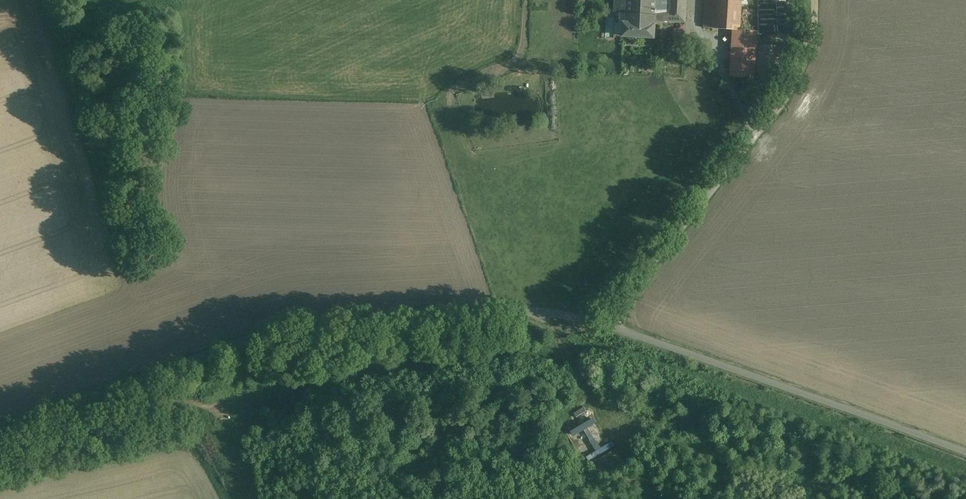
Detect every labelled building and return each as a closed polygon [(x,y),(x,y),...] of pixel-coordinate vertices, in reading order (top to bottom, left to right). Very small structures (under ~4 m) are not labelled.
[(615,10),(621,11),(621,13),(624,13),(624,18),(655,20),(685,22),(686,0),(615,0),(615,10)] [(705,28),(733,30),(739,30),(740,30),(742,0),(706,0),(705,28)] [(655,20),(624,18),(624,13),(621,13),(620,12),(619,23),(624,23),(623,36),(654,38),(655,20)] [(758,31),(740,30),(739,30),(733,30),(730,77),(754,78),(758,31)] [(586,451),(588,456),(616,446),(613,440),(586,451)]
